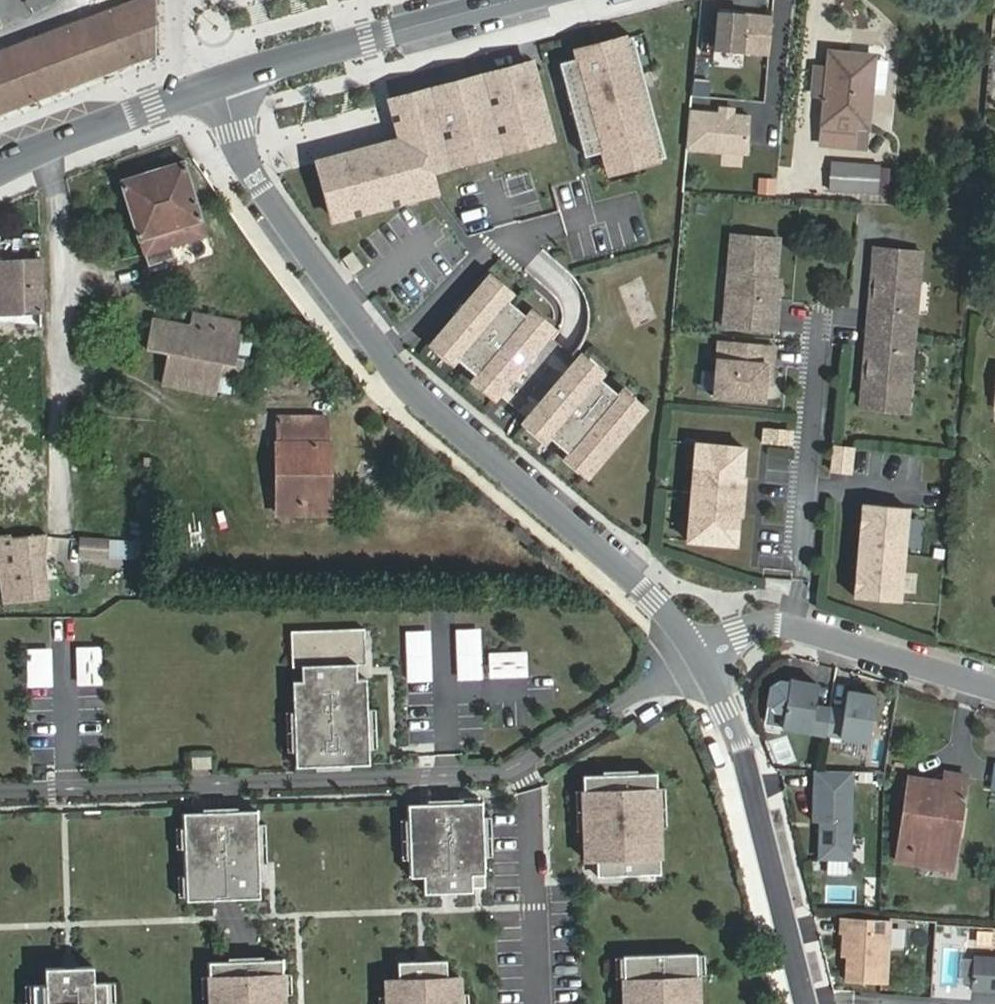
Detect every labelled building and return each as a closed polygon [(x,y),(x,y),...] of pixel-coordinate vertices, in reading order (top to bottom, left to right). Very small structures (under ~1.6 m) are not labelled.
[(156,54),(156,0),(139,0),(0,53),(0,114),(156,54)] [(716,49),(770,54),(773,16),(719,12),(716,49)] [(602,151),(605,164),(625,159),(626,166),(664,156),(632,35),(596,45),(598,52),(577,58),(559,62),(584,155),(602,151)] [(575,50),(577,58),(598,52),(596,45),(575,50)] [(830,52),(828,70),(826,95),(821,145),(867,149),(875,56),(830,52)] [(740,67),(741,55),(719,53),(718,65),(740,67)] [(318,162),(333,219),(423,194),(418,173),(430,170),(551,138),(530,63),(391,100),(402,140),(318,162)] [(751,116),(690,111),(687,148),(747,153),(751,116)] [(625,159),(605,164),(607,171),(626,166),(625,159)] [(122,180),(148,265),(174,257),(170,246),(207,235),(201,220),(184,162),(122,180)] [(880,166),(832,163),(830,190),(878,193),(880,166)] [(430,170),(418,173),(423,194),(436,191),(430,170)] [(777,279),(780,238),(733,234),(729,279),(740,280),(738,311),(726,310),(725,327),(772,331),(775,302),(779,303),(781,279),(777,279)] [(922,251),(875,247),(872,278),(876,278),(874,297),(870,297),(868,328),(915,332),(917,314),(911,313),(913,281),(919,282),(922,251)] [(343,258),(355,274),(363,268),(351,252),(343,258)] [(43,313),(41,259),(0,262),(0,316),(43,313)] [(487,276),(478,287),(495,300),(498,297),(526,321),(523,324),(539,338),(548,328),(487,276)] [(740,280),(729,279),(726,310),(738,311),(740,280)] [(917,314),(919,282),(913,281),(911,313),(917,314)] [(495,300),(478,287),(440,332),(456,345),(453,349),(481,373),(484,370),(501,383),(492,394),(525,422),(533,411),(550,425),(547,429),(575,453),(578,449),(594,463),(633,417),(616,404),(619,400),(591,377),(589,380),(572,366),(580,356),(548,328),(539,338),(523,324),(526,321),(498,297),(495,300)] [(155,318),(149,348),(170,352),(164,381),(216,391),(220,373),(240,377),(244,356),(236,355),(239,336),(236,335),(238,324),(195,316),(193,326),(155,318)] [(907,350),(913,350),(915,332),(868,328),(865,359),(869,360),(867,379),(863,378),(861,409),(908,413),(911,382),(905,382),(907,350)] [(456,345),(440,332),(431,342),(492,394),(501,383),(484,370),(481,373),(453,349),(456,345)] [(774,366),(776,346),(720,341),(715,396),(765,400),(766,385),(768,365),(774,366)] [(911,382),(913,350),(907,350),(905,382),(911,382)] [(641,407),(580,356),(572,366),(589,380),(591,377),(619,400),(616,404),(633,417),(641,407)] [(533,411),(525,422),(586,473),(594,463),(578,449),(575,453),(547,429),(550,425),(533,411)] [(280,418),(280,443),(278,443),(278,514),(330,513),(330,443),(327,443),(327,418),(280,418)] [(765,430),(763,444),(789,446),(790,433),(765,430)] [(746,448),(697,443),(693,492),(728,495),(730,476),(743,477),(746,448)] [(831,471),(852,473),(855,448),(834,446),(831,471)] [(728,495),(744,497),(745,478),(743,477),(730,476),(728,495)] [(693,492),(688,541),(737,545),(739,515),(726,514),(728,495),(693,492)] [(739,515),(742,516),(744,497),(728,495),(726,514),(739,515)] [(908,508),(864,504),(855,598),(900,602),(908,508)] [(42,535),(12,539),(7,534),(0,535),(0,571),(5,605),(51,599),(42,535)] [(109,557),(109,555),(110,541),(110,539),(80,537),(79,555),(109,557)] [(129,553),(149,555),(149,542),(130,540),(130,543),(129,552),(129,553)] [(130,543),(110,541),(109,555),(129,556),(129,553),(129,552),(130,543)] [(365,627),(291,630),(293,666),(303,666),(303,680),(293,680),(297,766),(370,763),(367,677),(357,678),(356,664),(366,663),(365,627)] [(456,629),(457,677),(483,676),(482,628),(456,629)] [(406,630),(408,679),(432,678),(430,629),(406,630)] [(102,645),(77,646),(78,683),(103,682),(102,645)] [(27,647),(28,684),(52,684),(51,646),(27,647)] [(490,651),(491,676),(529,674),(528,650),(490,651)] [(784,728),(827,735),(832,708),(817,706),(820,686),(791,682),(790,685),(786,713),(784,728)] [(776,712),(786,713),(790,685),(780,683),(774,688),(771,706),(776,712)] [(832,708),(827,735),(876,742),(884,696),(854,691),(851,711),(832,708)] [(210,757),(191,758),(191,768),(210,767),(210,757)] [(821,857),(851,858),(854,770),(816,769),(814,821),(822,821),(821,857)] [(586,860),(597,859),(598,875),(660,874),(657,773),(584,775),(586,860)] [(910,778),(906,802),(916,804),(908,853),(955,860),(968,777),(946,773),(944,783),(910,778)] [(448,893),(472,892),(472,889),(484,888),(481,802),(407,805),(410,877),(423,877),(423,894),(448,893)] [(953,870),(955,860),(908,853),(916,804),(906,802),(897,861),(953,870)] [(182,813),(185,901),(224,899),(259,898),(256,810),(220,811),(182,813)] [(841,932),(848,932),(844,979),(884,983),(889,920),(842,916),(841,932)] [(698,952),(625,955),(627,1003),(700,1003),(698,952)] [(971,989),(994,991),(994,958),(973,956),(971,989)] [(209,962),(210,1003),(284,1003),(282,959),(209,962)] [(444,959),(422,959),(396,961),(396,979),(383,979),(384,1003),(459,1003),(457,976),(444,977),(444,959)] [(95,966),(70,968),(47,968),(48,985),(35,986),(36,1003),(109,1003),(109,983),(96,983),(95,966)]
